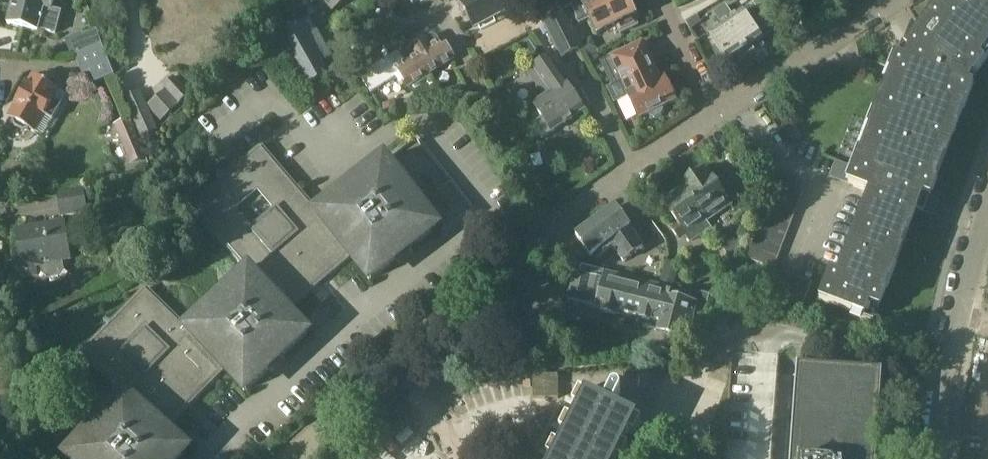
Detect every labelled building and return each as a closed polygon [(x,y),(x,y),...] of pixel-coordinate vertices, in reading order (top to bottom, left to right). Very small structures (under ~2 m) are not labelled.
[(15,0),(8,24),(38,32),(39,29),(56,33),(62,12),(53,10),(55,0),(13,0),(15,0)] [(333,9),(345,0),(327,0),(333,9)] [(510,9),(505,0),(465,0),(462,2),(475,27),(510,9)] [(565,8),(571,23),(577,20),(580,25),(591,19),(598,33),(616,24),(621,33),(639,24),(634,15),(635,15),(628,0),(599,0),(597,1),(597,0),(582,0),(565,8)] [(862,152),(855,169),(861,171),(855,186),(870,192),(839,274),(832,271),(820,300),(866,318),(870,309),(878,312),(886,292),(880,290),(884,279),(890,281),(902,249),(897,247),(905,224),(910,226),(917,208),(912,207),(917,193),(929,198),(936,181),(931,179),(939,156),(945,158),(957,125),(951,123),(960,100),(965,102),(972,85),(966,83),(969,74),(975,75),(985,62),(980,58),(987,48),(987,0),(950,0),(941,12),(935,7),(908,45),(903,43),(886,86),(892,88),(888,99),(882,97),(870,129),(875,131),(867,154),(862,152)] [(724,24),(710,33),(729,61),(733,67),(766,45),(762,40),(778,29),(772,19),(760,1),(735,17),(728,6),(716,13),(724,24)] [(570,23),(571,23),(565,8),(563,9),(560,3),(545,10),(550,21),(543,24),(561,59),(583,49),(570,23)] [(323,61),(333,56),(311,16),(280,33),(308,84),(329,72),(323,61)] [(97,29),(68,41),(74,55),(75,55),(102,43),(97,29)] [(382,45),(390,58),(399,52),(406,64),(418,57),(429,74),(456,57),(448,45),(444,48),(436,36),(433,35),(410,50),(400,33),(382,45)] [(614,87),(624,82),(630,95),(629,95),(640,119),(651,114),(652,117),(656,118),(663,115),(665,111),(664,108),(677,101),(675,97),(677,97),(678,93),(675,87),(671,86),(670,86),(666,77),(662,79),(644,41),(611,57),(612,57),(598,64),(602,71),(605,69),(614,87)] [(102,43),(75,55),(83,74),(91,71),(96,82),(115,74),(102,43)] [(409,87),(412,85),(415,87),(427,79),(427,75),(429,74),(418,57),(406,64),(399,52),(390,58),(371,70),(369,67),(360,73),(372,93),(401,74),(409,87)] [(553,132),(585,110),(566,83),(567,82),(550,57),(535,67),(528,72),(539,88),(546,84),(552,92),(534,104),(544,117),(534,124),(543,138),(553,131),(553,132)] [(54,120),(63,104),(55,100),(60,90),(53,86),(56,80),(55,75),(48,72),(44,73),(40,79),(33,75),(9,117),(15,121),(14,121),(16,127),(24,131),(30,130),(30,129),(36,133),(46,116),(54,120)] [(151,111),(161,122),(179,105),(180,107),(194,94),(179,78),(148,107),(151,111)] [(151,111),(131,119),(139,140),(159,130),(151,111)] [(131,119),(131,118),(114,125),(131,165),(146,159),(131,119)] [(263,145),(194,203),(251,269),(289,309),(352,255),(319,211),(263,145)] [(544,166),(541,153),(531,156),(534,168),(544,166)] [(319,211),(352,255),(371,279),(438,227),(385,159),(319,211)] [(684,187),(707,220),(739,197),(737,195),(738,192),(734,186),(731,185),(729,183),(721,189),(712,176),(707,180),(701,171),(682,183),(684,187)] [(780,182),(776,193),(799,202),(803,191),(780,182)] [(712,227),(707,220),(684,187),(658,205),(666,217),(671,213),(679,225),(672,229),(679,239),(686,234),(691,242),(712,227)] [(63,216),(88,212),(84,188),(59,192),(63,216)] [(799,202),(776,193),(772,204),(794,213),(799,202)] [(794,213),(772,204),(767,216),(790,224),(794,213)] [(625,262),(645,248),(615,208),(576,237),(592,258),(611,244),(625,262)] [(790,224),(767,216),(763,226),(780,233),(786,235),(790,224)] [(71,259),(69,246),(75,239),(67,232),(65,220),(17,228),(20,245),(14,246),(19,276),(38,273),(36,265),(36,262),(41,264),(43,273),(50,278),(60,276),(65,269),(63,260),(71,259)] [(780,233),(763,226),(757,224),(753,235),(776,244),(780,233)] [(733,260),(744,234),(732,229),(724,246),(733,260)] [(776,244),(753,235),(749,247),(772,255),(776,244)] [(772,255),(749,247),(745,258),(767,267),(772,255)] [(693,320),(697,303),(689,301),(691,294),(679,291),(677,298),(672,297),(672,295),(670,294),(671,289),(607,273),(607,272),(583,266),(581,274),(576,273),(569,299),(599,307),(600,305),(605,307),(603,311),(617,315),(618,310),(644,316),(644,318),(651,320),(651,318),(662,321),(660,329),(683,334),(683,333),(688,334),(692,320),(693,320)] [(289,309),(251,269),(190,326),(227,368),(247,390),(310,332),(289,309)] [(754,290),(758,277),(744,272),(740,285),(754,290)] [(769,298),(777,276),(766,272),(757,295),(769,300),(769,298)] [(781,300),(788,279),(777,274),(777,276),(769,298),(780,302),(781,300)] [(793,302),(800,281),(789,277),(788,279),(781,300),(792,304),(793,302)] [(801,279),(800,281),(793,302),(804,306),(813,284),(801,279)] [(227,368),(190,326),(148,286),(85,350),(127,391),(168,428),(227,368)] [(879,456),(885,376),(801,370),(794,458),(879,458),(879,456)] [(638,419),(615,407),(623,393),(623,390),(622,388),(620,386),(618,386),(615,386),(614,388),(606,403),(588,394),(555,458),(617,458),(638,419)] [(127,391),(70,454),(76,458),(181,458),(191,448),(168,428),(127,391)]
